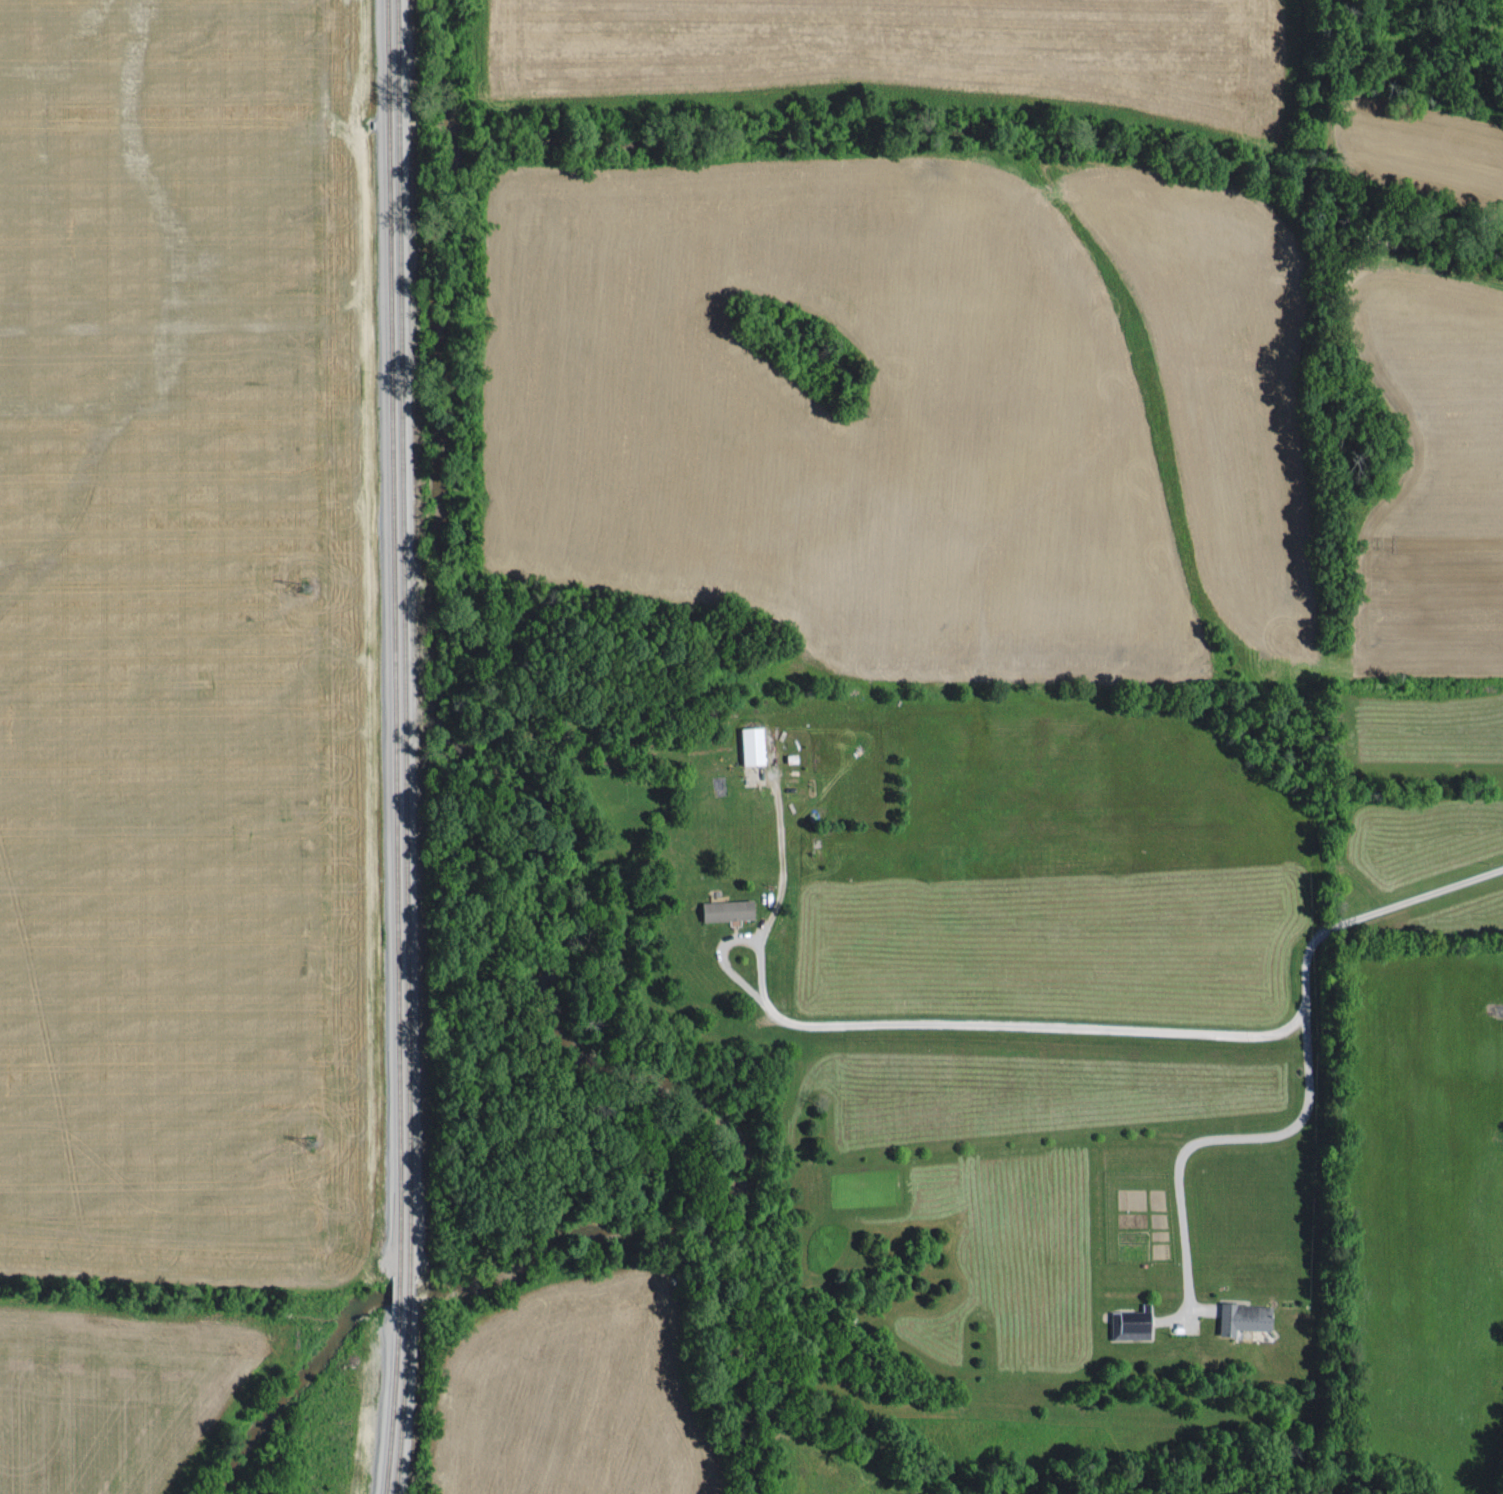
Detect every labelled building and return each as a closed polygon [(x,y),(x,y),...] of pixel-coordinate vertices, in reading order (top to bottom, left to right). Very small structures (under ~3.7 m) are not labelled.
[(735,726),(736,763),(758,762),(757,725),(735,726)] [(696,900),(696,920),(728,918),(728,922),(737,922),(737,918),(751,917),(751,898),(696,900)] [(1213,1333),(1228,1333),(1229,1327),(1264,1328),(1265,1302),(1214,1300),(1213,1333)] [(1146,1336),(1146,1301),(1138,1301),(1138,1309),(1107,1309),(1107,1336),(1146,1336)]
